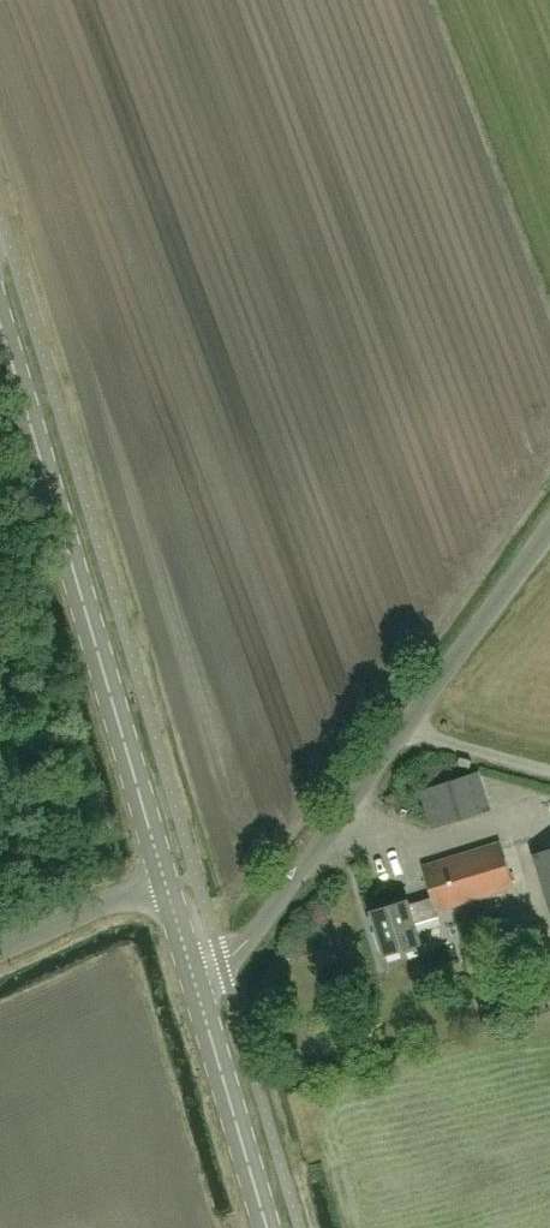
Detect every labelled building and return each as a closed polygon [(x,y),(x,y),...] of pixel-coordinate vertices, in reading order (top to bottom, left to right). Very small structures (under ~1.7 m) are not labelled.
[(472,761),(460,757),(458,765),(469,768),(472,761)] [(430,787),(457,778),(452,762),(425,772),(430,787)] [(479,771),(457,778),(430,787),(420,791),(432,828),(491,809),(479,771)] [(408,900),(371,911),(376,930),(373,931),(378,947),(381,946),(384,954),(405,947),(406,952),(419,948),(418,944),(421,942),(415,923),(439,916),(437,911),(514,887),(501,842),(423,866),(432,897),(409,904),(408,900)] [(535,854),(549,906),(549,850),(535,854)]
